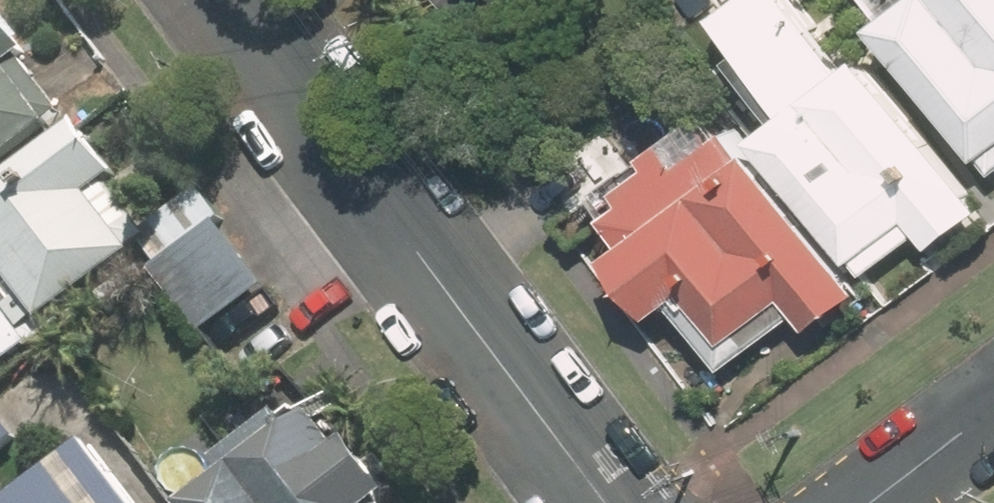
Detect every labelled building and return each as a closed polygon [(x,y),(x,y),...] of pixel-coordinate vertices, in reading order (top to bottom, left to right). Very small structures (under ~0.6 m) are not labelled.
[(965,145),(993,122),(993,0),(854,0),(965,145)] [(76,96),(0,9),(0,162),(76,96)] [(837,22),(732,101),(844,246),(948,166),(837,22)] [(698,90),(588,174),(702,321),(811,238),(698,90)] [(0,205),(0,361),(139,253),(100,203),(128,181),(91,134),(0,205)] [(279,285),(219,202),(205,184),(152,222),(166,241),(145,256),(205,338),(279,285)] [(204,502),(398,502),(315,407),(204,502)] [(20,438),(0,413),(0,454),(20,438)] [(26,502),(135,502),(88,449),(26,502)]
